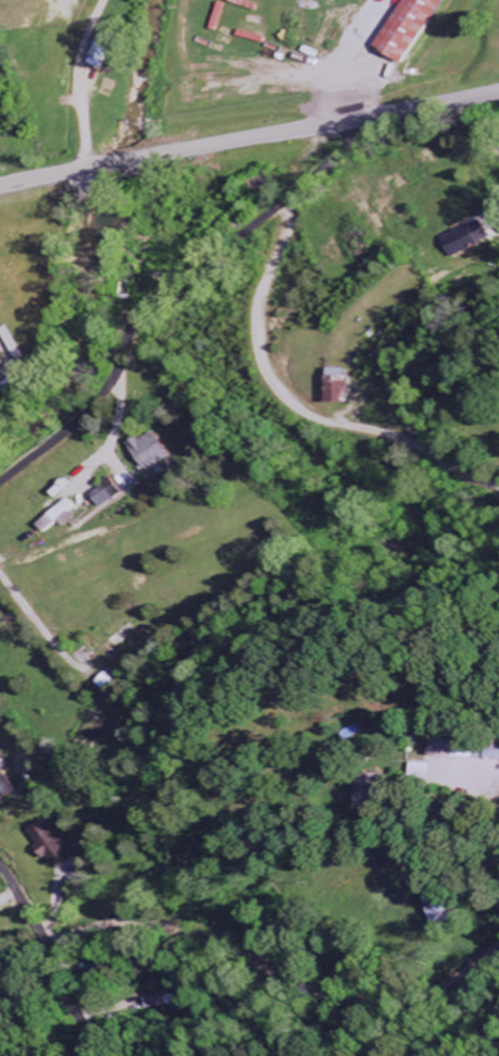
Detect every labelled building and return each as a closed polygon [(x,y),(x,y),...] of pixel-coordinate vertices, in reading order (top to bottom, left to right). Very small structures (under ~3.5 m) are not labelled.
[(410,67),(450,0),(410,0),(381,50),(410,67)] [(112,63),(121,37),(105,31),(95,57),(112,63)] [(447,237),(455,257),(486,246),(479,225),(447,237)] [(146,471),(172,459),(159,431),(133,443),(146,471)] [(91,493),(99,508),(123,496),(115,481),(91,493)] [(76,508),(70,500),(37,527),(44,536),(60,522),(65,528),(76,519),(71,512),(76,508)] [(438,758),(481,757),(480,735),(438,736),(438,758)] [(0,758),(0,801),(1,803),(19,793),(0,758)] [(50,868),(69,858),(49,821),(30,831),(50,868)] [(442,927),(461,921),(451,891),(432,898),(442,927)] [(179,1006),(177,994),(141,999),(142,1011),(179,1006)]
